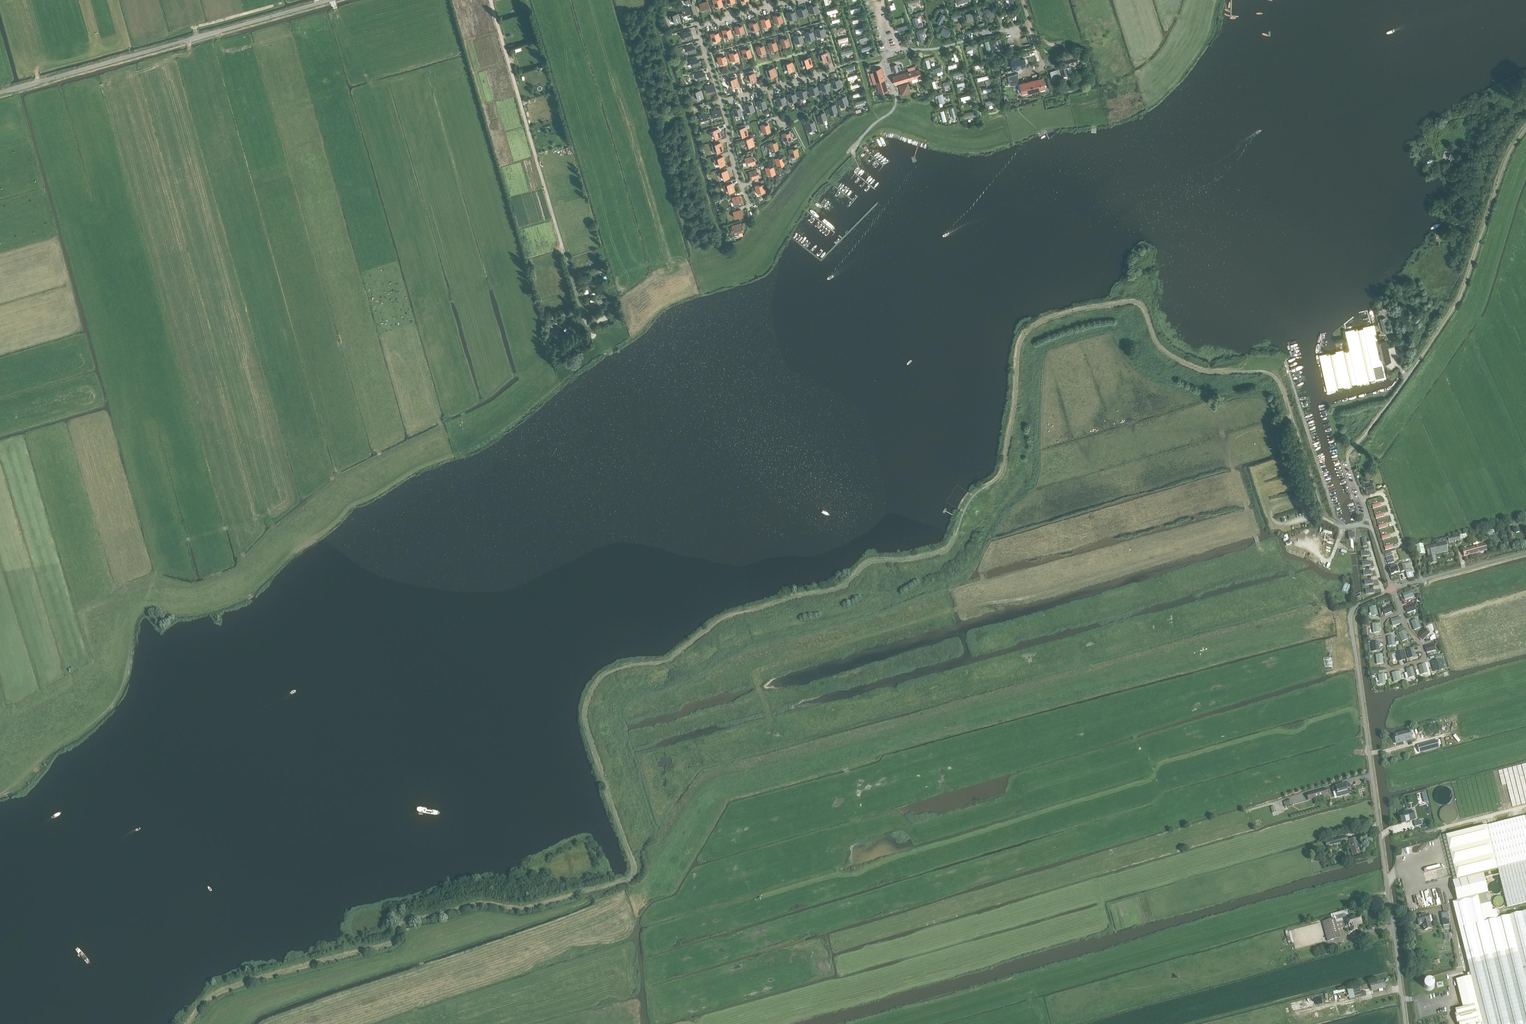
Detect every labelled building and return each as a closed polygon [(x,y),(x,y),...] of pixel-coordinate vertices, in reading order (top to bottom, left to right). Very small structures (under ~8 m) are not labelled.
[(1010,5),(1007,6),(1008,10),(1016,8),(1013,0),(1009,0),(1010,5)] [(707,1),(699,4),(701,9),(705,8),(706,11),(710,10),(707,1)] [(812,4),(808,6),(811,13),(814,12),(815,13),(818,12),(816,5),(813,6),(812,4)] [(689,7),(681,9),(683,15),(687,14),(688,17),(692,15),(689,7)] [(801,8),(798,9),(800,16),(803,15),(804,16),(807,15),(805,8),(802,9),(801,8)] [(790,11),(787,12),(789,19),(792,18),(793,20),(796,19),(794,11),(791,12),(790,11)] [(968,22),(974,20),(972,12),(966,14),(968,22)] [(678,13),(669,16),(671,20),(674,19),(675,23),(681,21),(678,13)] [(937,22),(941,24),(945,15),(942,13),(937,22)] [(777,14),(773,15),(775,23),(779,21),(779,23),(783,22),(780,15),(777,16),(777,14)] [(916,16),(912,18),(916,28),(924,26),(922,21),(919,23),(916,16)] [(764,18),(761,19),(763,26),(766,25),(767,27),(770,25),(768,18),(765,19),(764,18)] [(752,22),(749,23),(751,30),(754,29),(755,30),(759,29),(756,22),(753,23),(752,22)] [(738,25),(735,26),(737,33),(740,32),(741,33),(744,32),(742,25),(739,26),(738,25)] [(951,31),(944,27),(940,34),(947,38),(951,31)] [(819,28),(815,29),(818,36),(821,35),(821,37),(825,35),(823,28),(819,29),(819,28)] [(726,29),(722,30),(724,37),(728,36),(728,37),(731,36),(732,39),(734,38),(733,33),(731,34),(730,29),(726,30),(726,29)] [(922,34),(926,33),(925,29),(916,31),(920,43),(924,42),(922,34)] [(684,36),(685,39),(692,37),(691,34),(690,34),(689,31),(682,33),(683,36),(684,36)] [(808,31),(805,32),(807,39),(810,38),(811,39),(814,38),(812,31),(809,32),(808,31)] [(714,32),(710,33),(712,41),(716,40),(716,41),(720,40),(720,39),(719,37),(718,33),(714,34),(714,32)] [(797,34),(794,35),(796,43),(799,42),(800,43),(803,42),(801,35),(798,36),(797,34)] [(784,37),(780,39),(782,46),(786,45),(786,46),(790,45),(787,38),(784,39),(784,37)] [(771,41),(768,42),(770,49),(773,48),(774,50),(777,49),(775,41),(772,42),(771,41)] [(688,49),(689,53),(696,51),(695,47),(694,48),(693,44),(686,46),(687,50),(688,49)] [(760,45),(756,46),(758,53),(762,52),(762,53),(766,52),(763,45),(760,46),(760,45)] [(746,49),(745,48),(742,49),(744,56),(747,55),(748,57),(751,56),(749,48),(746,49)] [(733,52),(729,53),(731,60),(735,59),(735,61),(739,59),(737,52),(733,53),(733,52)] [(827,52),(818,55),(819,59),(822,58),(823,62),(829,60),(827,52)] [(1075,57),(1074,52),(1065,55),(1066,59),(1066,60),(1067,65),(1079,62),(1077,56),(1075,57)] [(721,56),(717,57),(719,64),(723,63),(723,64),(727,63),(725,56),(721,57),(721,56)] [(810,57),(801,60),(802,64),(805,63),(807,67),(812,65),(810,57)] [(692,63),(693,66),(700,64),(699,61),(698,61),(697,58),(689,60),(690,63),(692,63)] [(1018,59),(1011,61),(1013,69),(1027,65),(1025,59),(1018,61),(1018,59)] [(792,62),(783,65),(784,69),(787,68),(789,72),(794,70),(792,62)] [(893,76),(896,85),(922,77),(919,68),(916,69),(915,66),(908,68),(909,71),(893,76)] [(1067,66),(1061,68),(1064,75),(1065,78),(1070,77),(1069,74),(1067,66)] [(774,67),(765,70),(768,78),(777,75),(774,67)] [(888,90),(881,67),(873,70),(873,71),(870,72),(874,84),(877,83),(880,93),(888,90)] [(1053,82),(1055,82),(1056,83),(1059,82),(1060,81),(1061,80),(1061,79),(1062,78),(1059,69),(1050,72),(1053,81),(1053,82)] [(698,76),(699,79),(706,77),(705,74),(704,74),(703,71),(696,73),(697,76),(698,76)] [(754,72),(745,75),(747,79),(750,78),(751,82),(757,80),(754,72)] [(1018,73),(1008,76),(1010,85),(1018,85),(1018,92),(1022,91),(1022,93),(1023,93),(1024,94),(1028,93),(1035,92),(1032,80),(1020,83),(1018,83),(1018,73)] [(736,78),(727,80),(728,85),(732,84),(733,88),(738,86),(736,78)] [(1043,78),(1032,80),(1035,92),(1041,90),(1045,89),(1044,88),(1045,87),(1043,78)] [(835,79),(831,80),(833,87),(837,86),(837,88),(841,86),(839,79),(835,80),(835,79)] [(824,82),(820,83),(822,91),(826,90),(826,91),(830,90),(828,83),(824,84),(824,82)] [(710,90),(711,94),(715,92),(713,83),(705,86),(706,92),(710,90)] [(813,86),(809,87),(811,94),(815,93),(815,94),(819,93),(816,86),(813,87),(813,86)] [(701,90),(692,92),(693,97),(696,96),(698,99),(703,98),(701,90)] [(802,90),(798,91),(800,98),(804,97),(804,98),(808,97),(805,90),(802,91),(802,90)] [(791,93),(787,94),(789,101),(793,100),(793,101),(797,100),(795,93),(791,94),(791,93)] [(940,103),(946,102),(943,93),(941,94),(936,95),(936,98),(938,97),(940,103)] [(776,97),(777,98),(778,104),(782,103),(782,105),(786,104),(784,96),(780,97),(780,96),(776,97)] [(842,98),(839,99),(841,107),(845,105),(844,104),(848,103),(846,96),(842,97),(842,98)] [(760,100),(757,101),(759,108),(762,107),(763,108),(767,107),(764,100),(761,101),(760,100)] [(748,103),(744,105),(747,112),(750,111),(750,112),(754,111),(752,104),(748,105),(748,103)] [(831,106),(828,107),(830,115),(834,113),(833,112),(837,111),(835,104),(831,105),(831,106)] [(736,107),(733,108),(735,115),(738,114),(739,116),(742,114),(740,107),(737,108),(736,107)] [(717,116),(718,119),(722,117),(720,109),(711,111),(713,117),(717,116)] [(704,119),(705,122),(709,121),(707,112),(699,114),(700,120),(704,119)] [(821,114),(818,115),(820,123),(823,121),(823,120),(826,119),(824,112),(821,113),(821,114)] [(810,121),(806,122),(808,129),(812,128),(812,130),(816,129),(814,121),(810,122),(810,121)] [(764,124),(760,125),(763,132),(766,131),(767,132),(770,131),(768,124),(765,125),(764,124)] [(745,127),(736,129),(738,134),(741,133),(742,136),(748,135),(745,127)] [(718,128),(710,131),(711,135),(714,134),(715,138),(721,137),(718,128)] [(785,132),(782,133),(784,140),(787,139),(788,140),(792,139),(789,132),(786,133),(785,132)] [(752,137),(743,140),(744,144),(747,143),(748,147),(754,145),(752,137)] [(772,141),(769,142),(771,149),(771,151),(775,150),(778,149),(776,141),(773,142),(772,141)] [(720,142),(711,145),(714,153),(723,150),(720,142)] [(793,148),(789,149),(791,156),(795,155),(795,156),(799,155),(796,148),(793,149),(793,148)] [(723,156),(714,159),(715,163),(718,162),(719,166),(725,164),(723,156)] [(752,156),(744,158),(746,162),(747,161),(748,165),(756,163),(754,159),(753,160),(752,156)] [(779,157),(775,158),(777,165),(781,164),(781,165),(785,164),(783,157),(779,158),(779,157)] [(769,166),(765,167),(768,175),(771,173),(771,175),(775,174),(773,166),(769,168),(769,166)] [(756,169),(748,171),(750,175),(749,175),(750,179),(752,178),(752,179),(760,177),(758,173),(757,173),(756,169)] [(727,170),(718,172),(719,177),(722,176),(724,179),(729,178),(727,170)] [(732,183),(723,185),(725,190),(728,189),(729,193),(735,191),(732,183)] [(761,193),(765,192),(763,184),(759,185),(759,184),(755,185),(757,192),(761,191),(761,193)] [(740,195),(732,198),(734,206),(743,204),(740,195)] [(738,216),(739,219),(744,218),(741,209),(733,212),(735,218),(738,216)] [(740,223),(732,226),(734,234),(743,232),(740,223)] [(1380,318),(1384,333),(1389,331),(1385,316),(1380,318)] [(571,326),(575,333),(584,328),(580,321),(571,326)] [(1320,355),(1319,355),(1320,361),(1321,365),(1327,389),(1327,390),(1338,387),(1343,386),(1351,384),(1356,383),(1369,380),(1374,379),(1386,377),(1385,370),(1383,363),(1383,361),(1390,359),(1386,340),(1379,342),(1379,343),(1378,339),(1377,335),(1375,327),(1374,324),(1372,325),(1371,325),(1363,327),(1363,328),(1358,329),(1357,328),(1356,328),(1345,331),(1349,350),(1344,351),(1343,350),(1337,351),(1336,351),(1336,353),(1330,354),(1330,353),(1329,353),(1320,355)] [(1449,543),(1461,540),(1460,536),(1448,538),(1448,537),(1436,540),(1436,544),(1426,547),(1430,565),(1437,563),(1435,555),(1448,551),(1446,542),(1449,542),(1449,543)] [(1425,554),(1423,543),(1414,546),(1416,555),(1425,554)] [(1464,557),(1487,551),(1485,544),(1462,550),(1464,557)] [(1388,564),(1394,562),(1391,553),(1385,555),(1388,564)] [(1415,576),(1410,562),(1399,566),(1401,572),(1406,571),(1408,578),(1415,576)] [(1396,566),(1397,566),(1396,564),(1392,565),(1393,567),(1389,568),(1391,575),(1398,573),(1396,566)] [(1411,590),(1406,592),(1404,593),(1402,594),(1405,600),(1414,596),(1411,590)] [(1407,613),(1416,610),(1414,604),(1405,607),(1407,613)] [(1385,615),(1393,611),(1391,605),(1382,608),(1385,615)] [(1371,617),(1378,615),(1376,606),(1369,607),(1371,617)] [(1393,626),(1402,624),(1400,617),(1391,620),(1393,626)] [(1414,630),(1421,628),(1417,619),(1411,621),(1414,630)] [(1373,633),(1380,632),(1379,623),(1372,624),(1373,633)] [(1425,629),(1418,635),(1423,640),(1430,633),(1425,629)] [(1402,642),(1408,639),(1404,630),(1398,633),(1402,642)] [(1426,653),(1436,650),(1434,644),(1425,646),(1426,653)] [(1409,659),(1416,657),(1413,648),(1406,650),(1409,659)] [(1399,662),(1405,660),(1403,651),(1396,653),(1399,662)] [(1432,662),(1434,671),(1444,669),(1441,660),(1432,662)] [(1419,666),(1421,675),(1428,673),(1425,664),(1419,666)] [(1407,673),(1405,674),(1406,678),(1408,678),(1415,676),(1413,667),(1406,669),(1407,673)] [(1392,673),(1394,682),(1401,681),(1398,671),(1392,673)] [(1397,736),(1396,737),(1396,738),(1397,737),(1398,743),(1412,739),(1410,734),(1411,734),(1411,733),(1410,733),(1409,731),(1397,734),(1396,734),(1397,736)] [(1431,742),(1412,747),(1414,754),(1433,749),(1431,742)] [(1349,783),(1332,788),(1333,793),(1337,791),(1338,796),(1343,794),(1343,796),(1348,794),(1347,789),(1350,788),(1349,783)] [(1442,787),(1440,788),(1438,789),(1437,790),(1435,792),(1434,793),(1434,795),(1434,797),(1435,799),(1435,801),(1437,803),(1438,804),(1440,805),(1442,805),(1444,805),(1446,805),(1448,804),(1449,802),(1451,801),(1451,799),(1452,797),(1452,795),(1451,793),(1451,791),(1449,790),(1448,789),(1446,788),(1444,787),(1442,787)] [(1308,799),(1327,794),(1326,789),(1307,794),(1308,799)] [(1448,805),(1446,805),(1444,806),(1442,808),(1441,809),(1440,811),(1439,813),(1440,815),(1440,817),(1441,819),(1442,821),(1444,822),(1446,823),(1448,823),(1450,823),(1452,822),(1454,821),(1456,820),(1457,818),(1457,816),(1458,814),(1457,812),(1457,810),(1455,808),(1454,807),(1452,806),(1450,805),(1448,805)] [(1414,810),(1409,812),(1409,811),(1408,810),(1407,810),(1405,810),(1404,811),(1404,812),(1404,813),(1399,814),(1400,816),(1399,817),(1399,819),(1399,820),(1400,820),(1401,821),(1402,824),(1416,820),(1414,810)] [(1488,826),(1446,836),(1457,880),(1453,881),(1457,901),(1453,902),(1468,966),(1470,971),(1470,974),(1471,976),(1456,980),(1461,1000),(1463,1008),(1455,1010),(1456,1015),(1455,1015),(1457,1023),(1458,1023),(1459,1023),(1525,1023),(1525,912),(1509,916),(1499,918),(1497,910),(1493,911),(1489,893),(1484,873),(1498,870),(1507,907),(1525,903),(1525,816),(1488,826)] [(1327,846),(1348,841),(1347,836),(1326,842),(1327,846)] [(1353,856),(1361,854),(1357,838),(1348,841),(1353,856)] [(1497,883),(1494,883),(1492,884),(1491,886),(1490,888),(1491,890),(1492,892),(1494,894),(1496,894),(1498,894),(1500,893),(1501,891),(1502,889),(1502,887),(1500,885),(1499,883),(1497,883)] [(1499,897),(1498,897),(1496,898),(1495,899),(1494,901),(1494,903),(1494,905),(1496,906),(1497,907),(1499,908),(1501,907),(1503,906),(1504,905),(1505,903),(1505,901),(1504,900),(1503,898),(1501,897),(1499,897)] [(1443,926),(1450,925),(1449,918),(1451,918),(1450,913),(1448,913),(1447,912),(1449,912),(1447,903),(1442,904),(1444,913),(1441,913),(1443,926)] [(1356,925),(1362,924),(1359,915),(1354,916),(1354,914),(1350,915),(1351,917),(1347,918),(1349,927),(1350,927),(1352,932),(1358,930),(1356,925)] [(1416,917),(1419,925),(1423,924),(1424,930),(1432,928),(1430,922),(1433,921),(1431,916),(1428,916),(1428,914),(1416,917)] [(1328,941),(1339,938),(1334,918),(1322,921),(1328,941)] [(1371,991),(1386,987),(1384,980),(1369,983),(1371,991)] [(1360,993),(1359,985),(1347,988),(1350,1000),(1366,996),(1365,991),(1360,993)]
